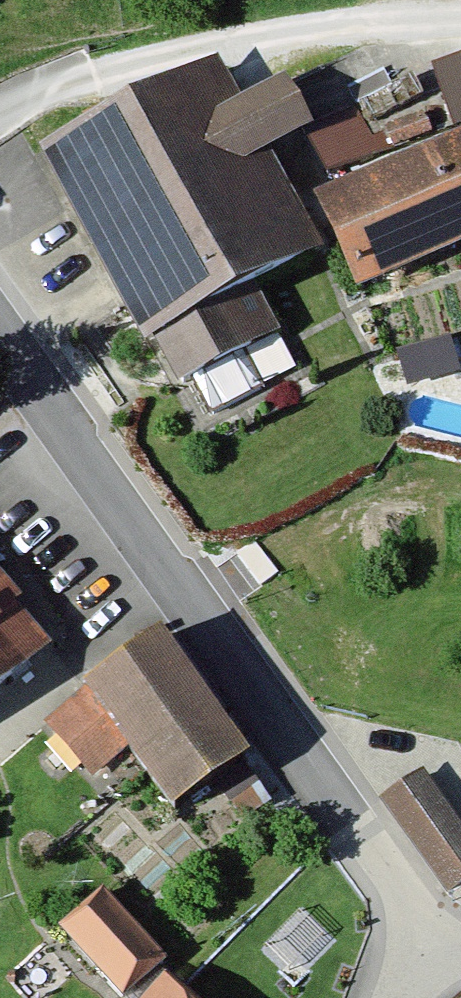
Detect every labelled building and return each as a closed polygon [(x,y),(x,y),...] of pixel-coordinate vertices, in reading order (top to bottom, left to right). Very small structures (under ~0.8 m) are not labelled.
[(460,119),(460,53),(433,62),(452,122),(460,119)] [(218,70),(48,163),(170,386),(274,329),(254,293),(315,259),(261,160),(308,134),(280,83),(238,107),(218,70)] [(322,200),(361,288),(460,244),(460,139),(322,200)] [(0,578),(0,694),(58,644),(0,578)] [(259,762),(168,641),(55,726),(94,778),(130,751),(182,819),(259,762)] [(425,772),(385,802),(451,892),(460,885),(460,819),(425,772)] [(125,993),(161,958),(97,893),(61,929),(125,993)] [(169,976),(149,997),(194,997),(169,976)]
